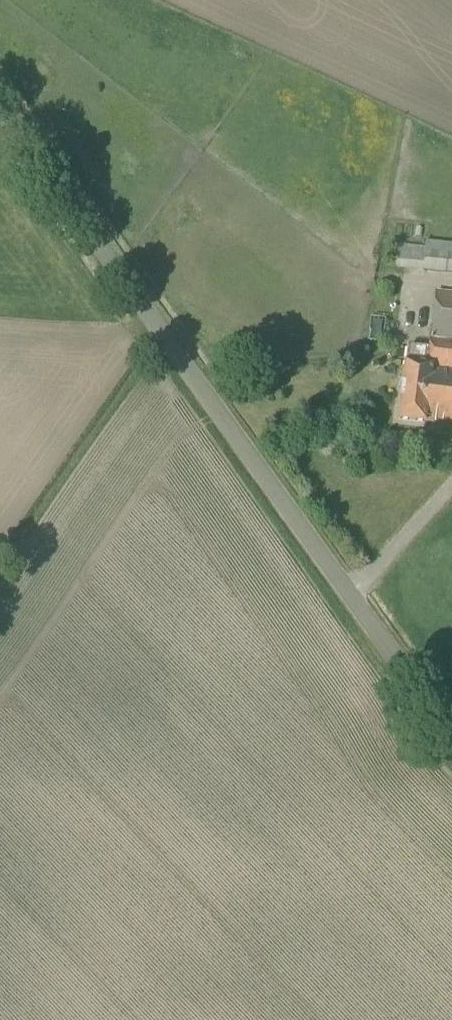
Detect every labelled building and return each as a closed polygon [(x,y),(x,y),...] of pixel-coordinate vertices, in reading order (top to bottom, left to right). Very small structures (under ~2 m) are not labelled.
[(425,241),(424,247),(398,244),(395,269),(451,275),(451,244),(425,241)] [(408,346),(406,362),(405,362),(398,419),(426,423),(426,422),(434,423),(435,421),(451,423),(451,294),(436,292),(429,349),(408,346)]
